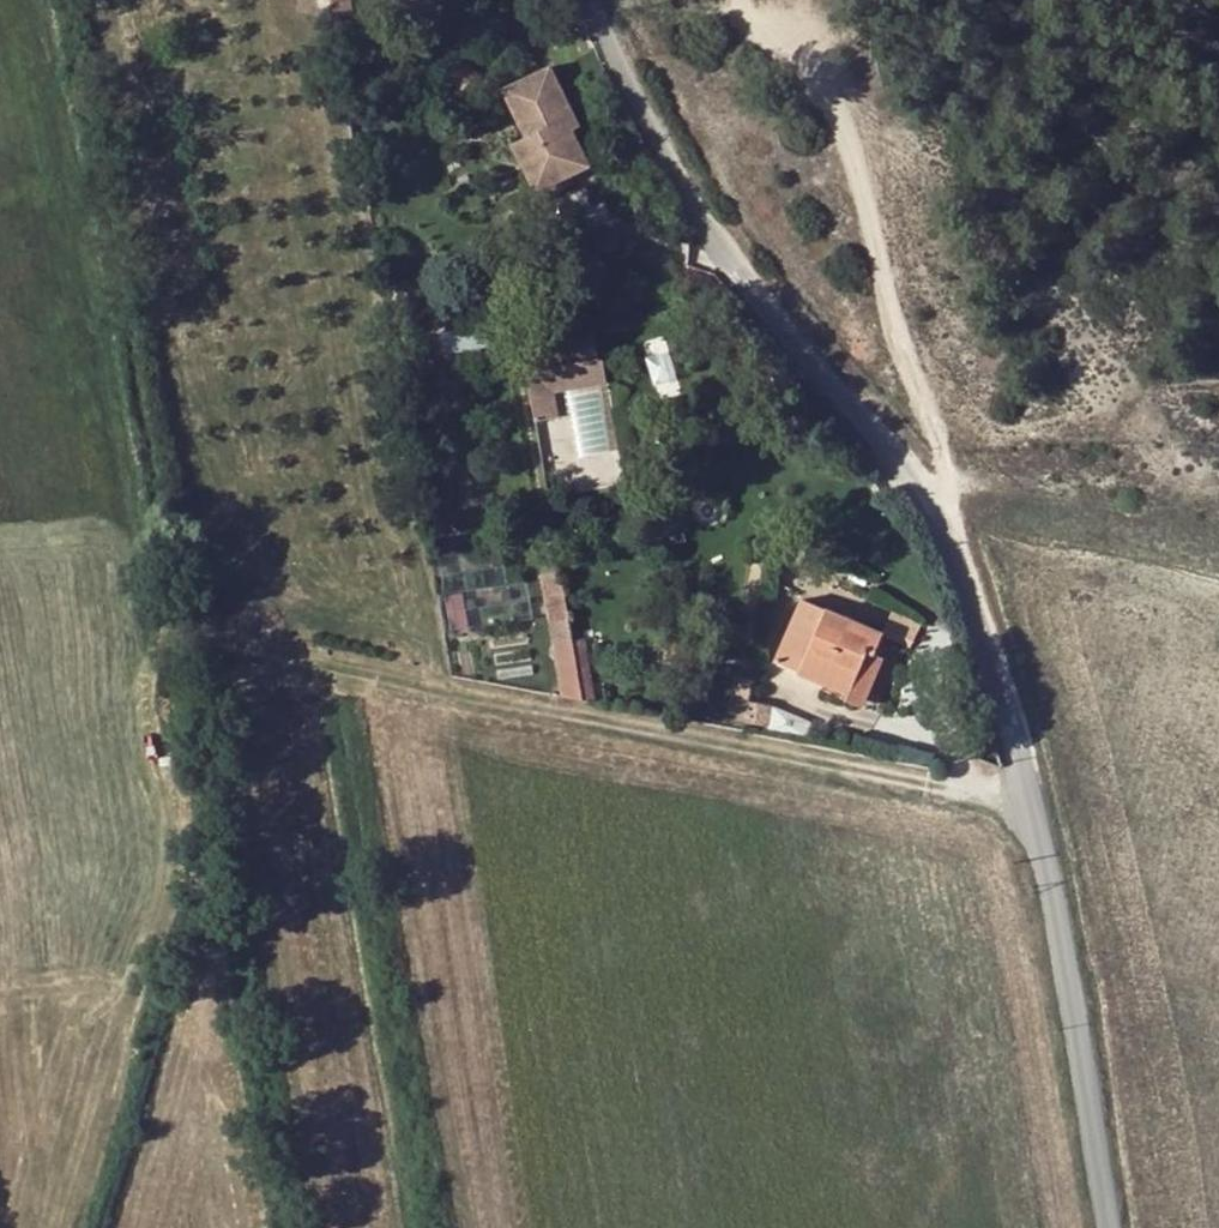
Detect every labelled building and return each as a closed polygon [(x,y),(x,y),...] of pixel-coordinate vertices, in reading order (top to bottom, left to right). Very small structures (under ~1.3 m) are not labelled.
[(350,5),(331,8),(338,43),(357,39),(350,5)] [(549,67),(500,91),(524,139),(548,188),(589,169),(572,132),(579,128),(549,67)] [(548,188),(524,139),(509,146),(533,195),(548,188)] [(487,348),(483,326),(438,335),(442,356),(487,348)] [(552,351),(520,356),(523,373),(554,367),(552,351)] [(601,359),(563,366),(567,387),(550,390),(551,395),(605,385),(601,359)] [(554,367),(523,373),(529,410),(553,407),(551,395),(550,390),(567,387),(563,366),(554,367)] [(553,407),(529,410),(532,423),(556,419),(553,407)] [(500,549),(487,551),(489,567),(503,565),(500,549)] [(558,573),(539,576),(552,650),(571,647),(558,573)] [(462,595),(443,597),(451,636),(469,633),(462,595)] [(880,637),(798,601),(773,663),(848,694),(864,655),(873,659),(883,639),(880,637)] [(892,611),(880,637),(883,639),(910,650),(921,624),(892,611)] [(571,647),(575,673),(581,702),(597,705),(585,644),(571,647)] [(575,673),(571,647),(552,650),(557,675),(575,673)] [(887,665),(873,659),(864,655),(848,694),(846,700),(869,709),(887,665)] [(575,673),(557,675),(559,698),(581,702),(575,673)] [(751,679),(732,676),(725,721),(767,727),(770,706),(747,703),(751,679)]
